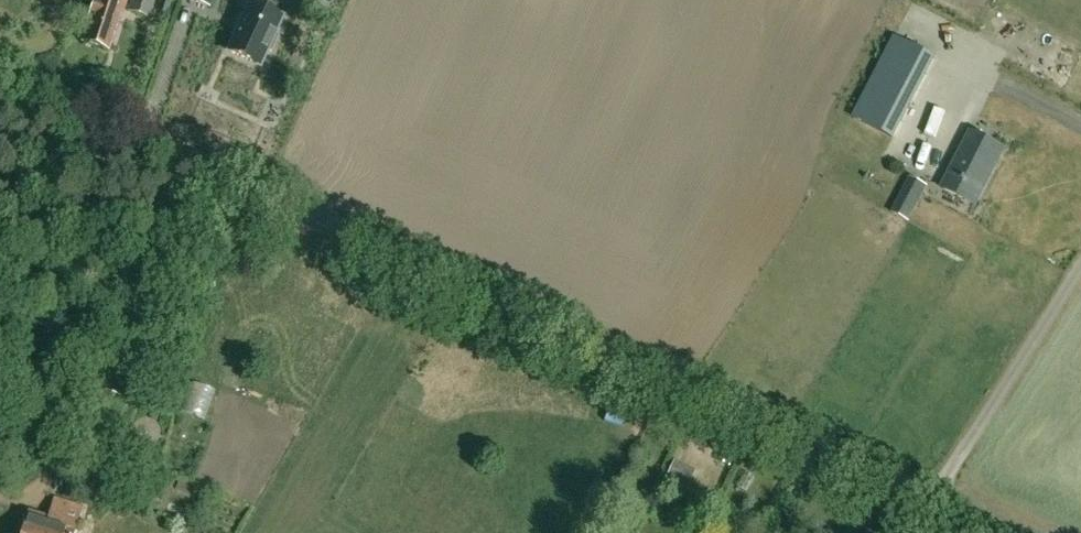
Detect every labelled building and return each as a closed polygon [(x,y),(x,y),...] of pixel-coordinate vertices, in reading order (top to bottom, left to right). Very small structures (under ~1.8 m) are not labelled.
[(95,7),(83,43),(109,51),(124,4),(126,5),(128,0),(97,0),(95,7)] [(150,19),(155,0),(135,0),(131,13),(150,19)] [(236,37),(229,52),(260,67),(267,50),(271,52),(278,36),(274,34),(282,18),(251,4),(243,20),(242,19),(234,36),(236,37)] [(934,57),(870,25),(820,126),(884,158),(934,57)] [(1005,149),(972,132),(943,189),(976,206),(1005,149)] [(892,213),(910,222),(929,187),(910,177),(892,213)] [(81,508),(57,501),(51,520),(30,513),(24,532),(74,532),(81,508)]
